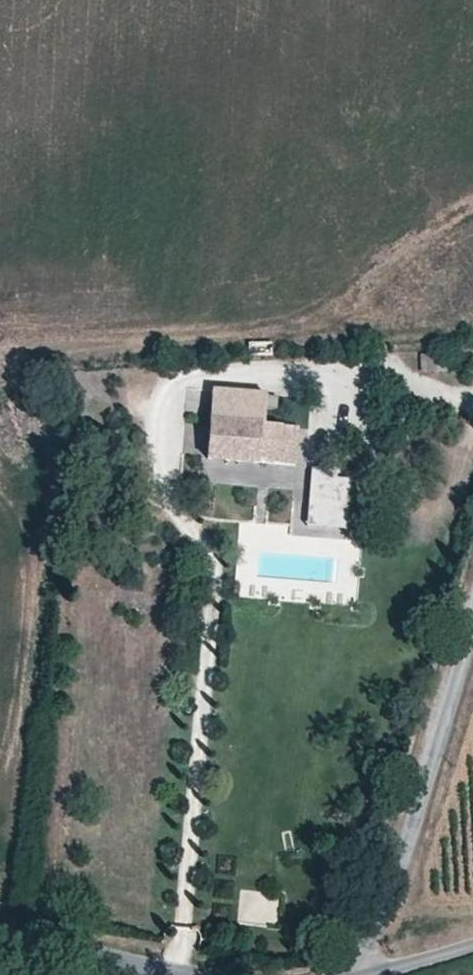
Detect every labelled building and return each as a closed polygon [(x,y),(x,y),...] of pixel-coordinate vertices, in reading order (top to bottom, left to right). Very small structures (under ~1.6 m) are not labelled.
[(213,391),(210,422),(264,426),(267,395),(213,391)] [(212,457),(257,461),(281,463),(284,428),(264,426),(210,422),(207,457),(212,457)] [(298,429),(284,428),(281,463),(295,464),(298,429)] [(257,469),(257,461),(212,457),(211,465),(257,469)] [(306,467),(305,523),(351,524),(352,468),(306,467)] [(239,920),(276,921),(277,892),(239,891),(239,920)]
